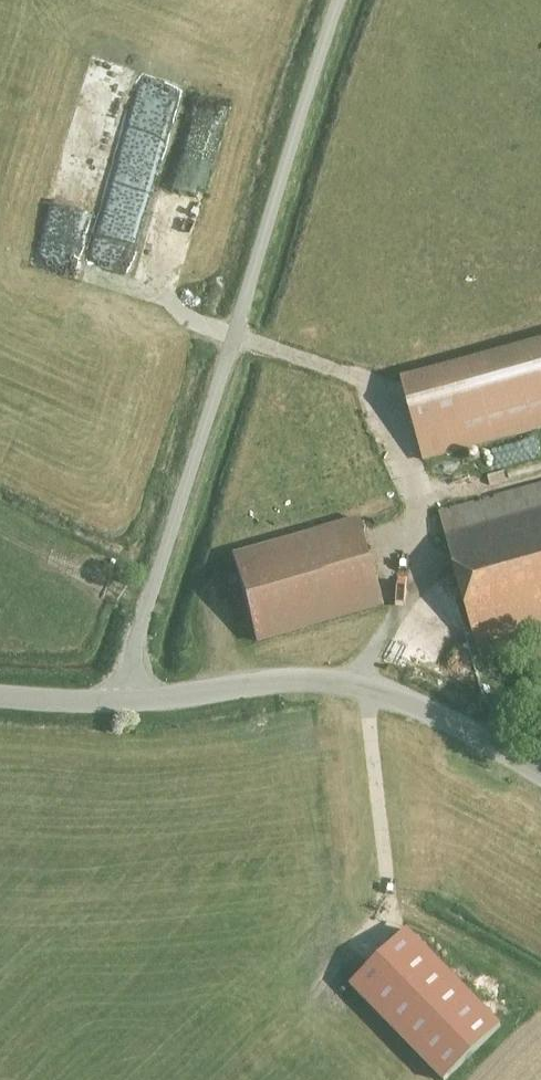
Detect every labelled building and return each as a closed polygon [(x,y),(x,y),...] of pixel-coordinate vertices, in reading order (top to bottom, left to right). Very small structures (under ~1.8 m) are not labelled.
[(75,250),(131,265),(182,87),(146,77),(124,154),(109,149),(106,160),(117,163),(104,207),(89,203),(82,227),(81,227),(75,250)] [(425,463),(540,429),(540,349),(404,389),(425,463)] [(540,630),(540,478),(439,507),(479,648),(540,630)] [(237,556),(261,642),(389,608),(365,521),(237,556)] [(500,1030),(405,937),(349,993),(437,1079),(450,1079),(500,1030)]
